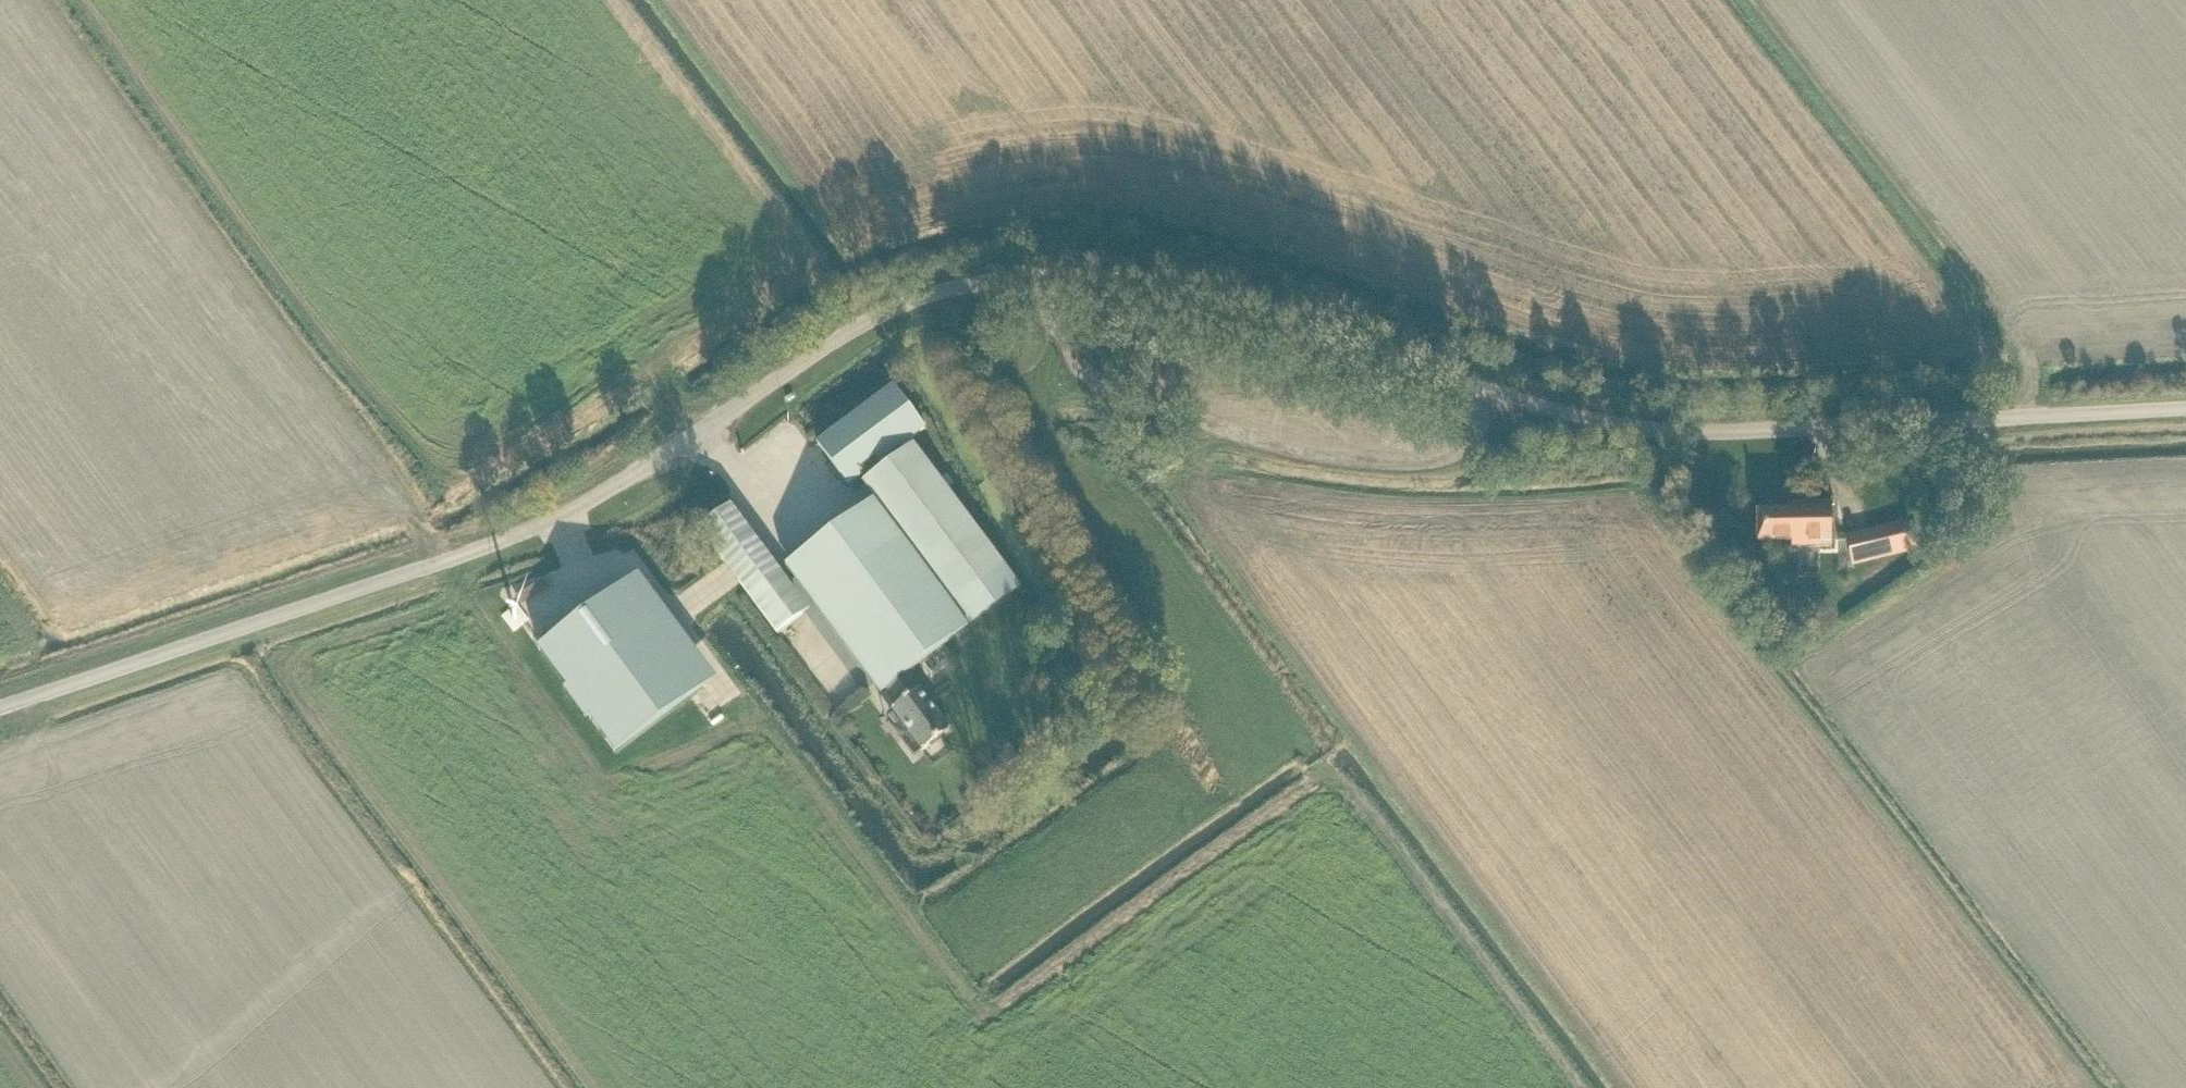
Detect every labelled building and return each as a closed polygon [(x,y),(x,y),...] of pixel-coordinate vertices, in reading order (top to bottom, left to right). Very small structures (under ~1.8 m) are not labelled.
[(914,446),(885,468),(881,463),(926,430),(894,388),(818,445),(849,487),(863,476),(867,481),(863,484),(876,501),(865,509),(960,636),(968,629),(967,627),(969,626),(970,628),(1021,590),(914,446)] [(813,615),(736,507),(702,531),(778,639),(813,615)] [(1797,548),(1830,547),(1830,507),(1793,508),(1793,513),(1757,514),(1759,543),(1797,542),(1797,548)] [(920,690),(919,691),(907,675),(960,636),(865,509),(789,566),(883,693),(886,690),(898,706),(892,711),(909,734),(901,741),(914,759),(950,731),(920,690)] [(1852,565),(1915,551),(1910,525),(1846,539),(1852,565)] [(616,754),(704,690),(626,584),(539,649),(616,754)]
